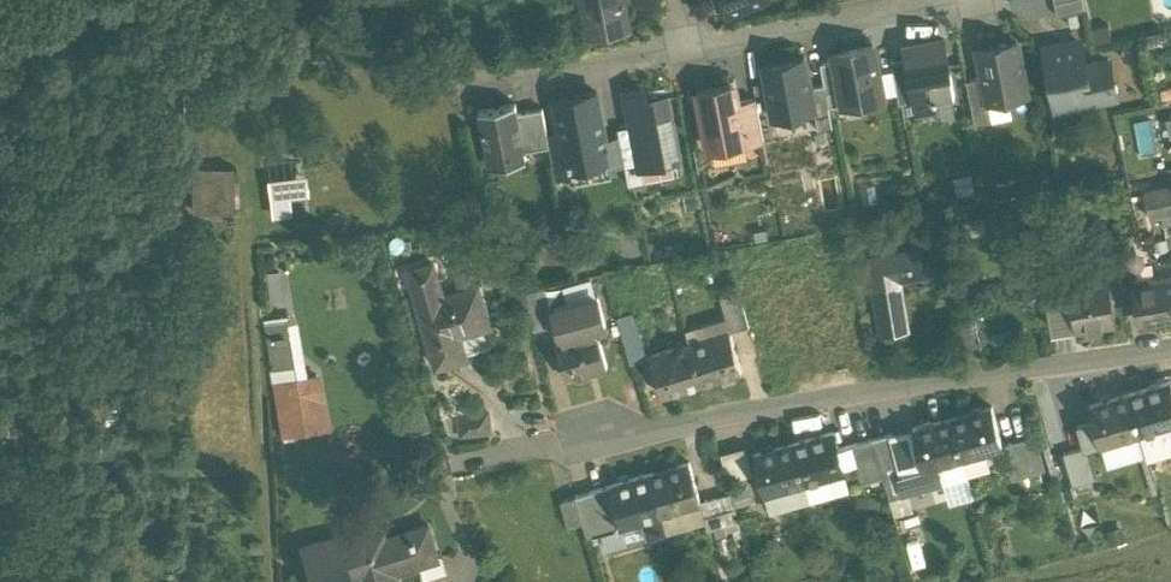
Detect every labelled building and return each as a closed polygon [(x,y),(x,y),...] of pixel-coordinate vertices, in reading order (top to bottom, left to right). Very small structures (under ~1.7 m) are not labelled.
[(587,36),(631,27),(626,0),(580,0),(587,36)] [(727,11),(755,0),(722,0),(727,11)] [(1057,13),(1085,6),(1084,0),(1054,0),(1057,13)] [(1109,23),(1084,27),(1088,52),(1113,48),(1109,23)] [(944,37),(904,45),(905,55),(914,98),(916,107),(936,103),(935,96),(954,92),(950,69),(944,37)] [(1016,38),(978,46),(984,74),(989,98),(1026,91),(1016,38)] [(1080,38),(1047,45),(1058,101),(1114,90),(1108,57),(1084,62),(1080,38)] [(878,70),(873,44),(833,52),(834,59),(843,101),(883,93),(878,70)] [(804,55),(764,63),(774,116),(815,108),(810,85),(804,55)] [(914,98),(905,55),(891,58),(893,67),(897,91),(899,100),(914,98)] [(834,59),(820,62),(824,82),(828,104),(843,101),(834,59)] [(897,91),(893,67),(878,70),(883,93),(897,91)] [(984,74),(967,78),(975,120),(992,117),(989,98),(984,74)] [(824,82),(810,85),(815,108),(818,127),(832,124),(828,104),(824,82)] [(729,84),(697,90),(708,145),(745,137),(746,137),(738,99),(737,89),(729,84)] [(643,86),(626,89),(638,154),(641,166),(679,158),(667,97),(646,101),(643,86)] [(562,129),(569,165),(609,157),(605,135),(597,91),(557,99),(562,129)] [(755,95),(738,99),(746,137),(745,137),(745,141),(763,138),(755,95)] [(515,101),(478,108),(489,164),(526,157),(524,148),(517,111),(515,101)] [(542,106),(517,111),(524,148),(550,143),(547,132),(542,106)] [(571,171),(569,165),(562,129),(547,132),(550,143),(556,175),(571,171)] [(605,135),(609,157),(610,164),(626,161),(625,156),(621,133),(605,135)] [(641,166),(638,154),(625,156),(626,161),(630,182),(644,179),(641,166)] [(228,214),(224,167),(184,171),(189,218),(228,214)] [(265,177),(269,214),(293,211),(290,190),(306,189),(304,172),(265,177)] [(1145,186),(1150,213),(1170,209),(1170,181),(1145,186)] [(932,246),(867,258),(881,334),(908,329),(899,279),(937,273),(932,246)] [(433,260),(407,267),(417,300),(443,292),(433,260)] [(469,266),(455,270),(460,287),(443,292),(417,300),(436,361),(459,354),(452,332),(490,321),(478,282),(475,283),(469,266)] [(1135,275),(1136,281),(1139,307),(1141,319),(1170,315),(1170,270),(1135,275)] [(1108,273),(1068,280),(1076,323),(1116,316),(1108,273)] [(1136,281),(1122,283),(1126,309),(1139,307),(1136,281)] [(544,294),(526,298),(534,331),(553,326),(544,294)] [(739,294),(722,299),(729,322),(731,322),(734,332),(749,328),(739,294)] [(597,300),(553,312),(560,334),(564,333),(565,338),(595,330),(596,331),(605,328),(597,300)] [(632,315),(617,320),(631,365),(645,360),(632,315)] [(975,316),(957,319),(964,353),(982,349),(975,316)] [(274,377),(303,371),(292,317),(263,323),(274,377)] [(565,338),(554,341),(566,380),(606,368),(596,331),(595,330),(565,338)] [(729,333),(690,345),(701,383),(740,372),(729,333)] [(690,345),(650,356),(662,395),(701,383),(690,345)] [(303,371),(274,377),(284,432),(326,423),(316,374),(304,376),(303,371)] [(1130,389),(1141,428),(1170,420),(1170,380),(1170,378),(1130,389)] [(1130,389),(1091,400),(1102,439),(1141,428),(1130,389)] [(1003,443),(992,404),(952,415),(963,455),(986,448),(1003,443)] [(488,409),(459,412),(461,432),(490,428),(488,409)] [(1102,439),(1094,410),(1075,416),(1083,445),(1102,439)] [(952,415),(891,432),(902,472),(963,455),(952,415)] [(1146,443),(1170,436),(1170,420),(1141,428),(1146,443)] [(832,431),(794,442),(805,481),(843,470),(832,431)] [(902,472),(891,432),(873,437),(883,474),(889,496),(908,491),(902,472)] [(1033,434),(1010,440),(1018,473),(1042,466),(1033,434)] [(873,437),(854,442),(864,479),(883,474),(873,437)] [(794,442),(754,453),(765,492),(805,481),(794,442)] [(1080,444),(1065,448),(1073,478),(1089,474),(1080,444)] [(986,448),(963,455),(968,471),(991,465),(986,448)] [(689,462),(650,473),(661,512),(700,501),(689,462)] [(650,473),(609,484),(618,514),(621,524),(642,518),(661,512),(650,473)] [(1073,478),(1061,482),(1064,494),(1076,490),(1073,478)] [(609,484),(576,494),(583,518),(585,523),(618,514),(609,484)] [(730,489),(705,496),(713,525),(725,521),(726,527),(740,523),(730,489)] [(576,494),(561,498),(568,523),(583,518),(576,494)] [(661,512),(642,518),(647,535),(666,529),(661,512)] [(350,537),(360,575),(362,581),(392,581),(398,580),(394,566),(438,554),(428,521),(408,527),(409,527),(376,536),(374,530),(358,534),(350,537)] [(922,522),(902,528),(913,565),(932,560),(922,522)] [(300,541),(312,581),(337,581),(360,575),(350,537),(358,534),(356,526),(300,541)]
